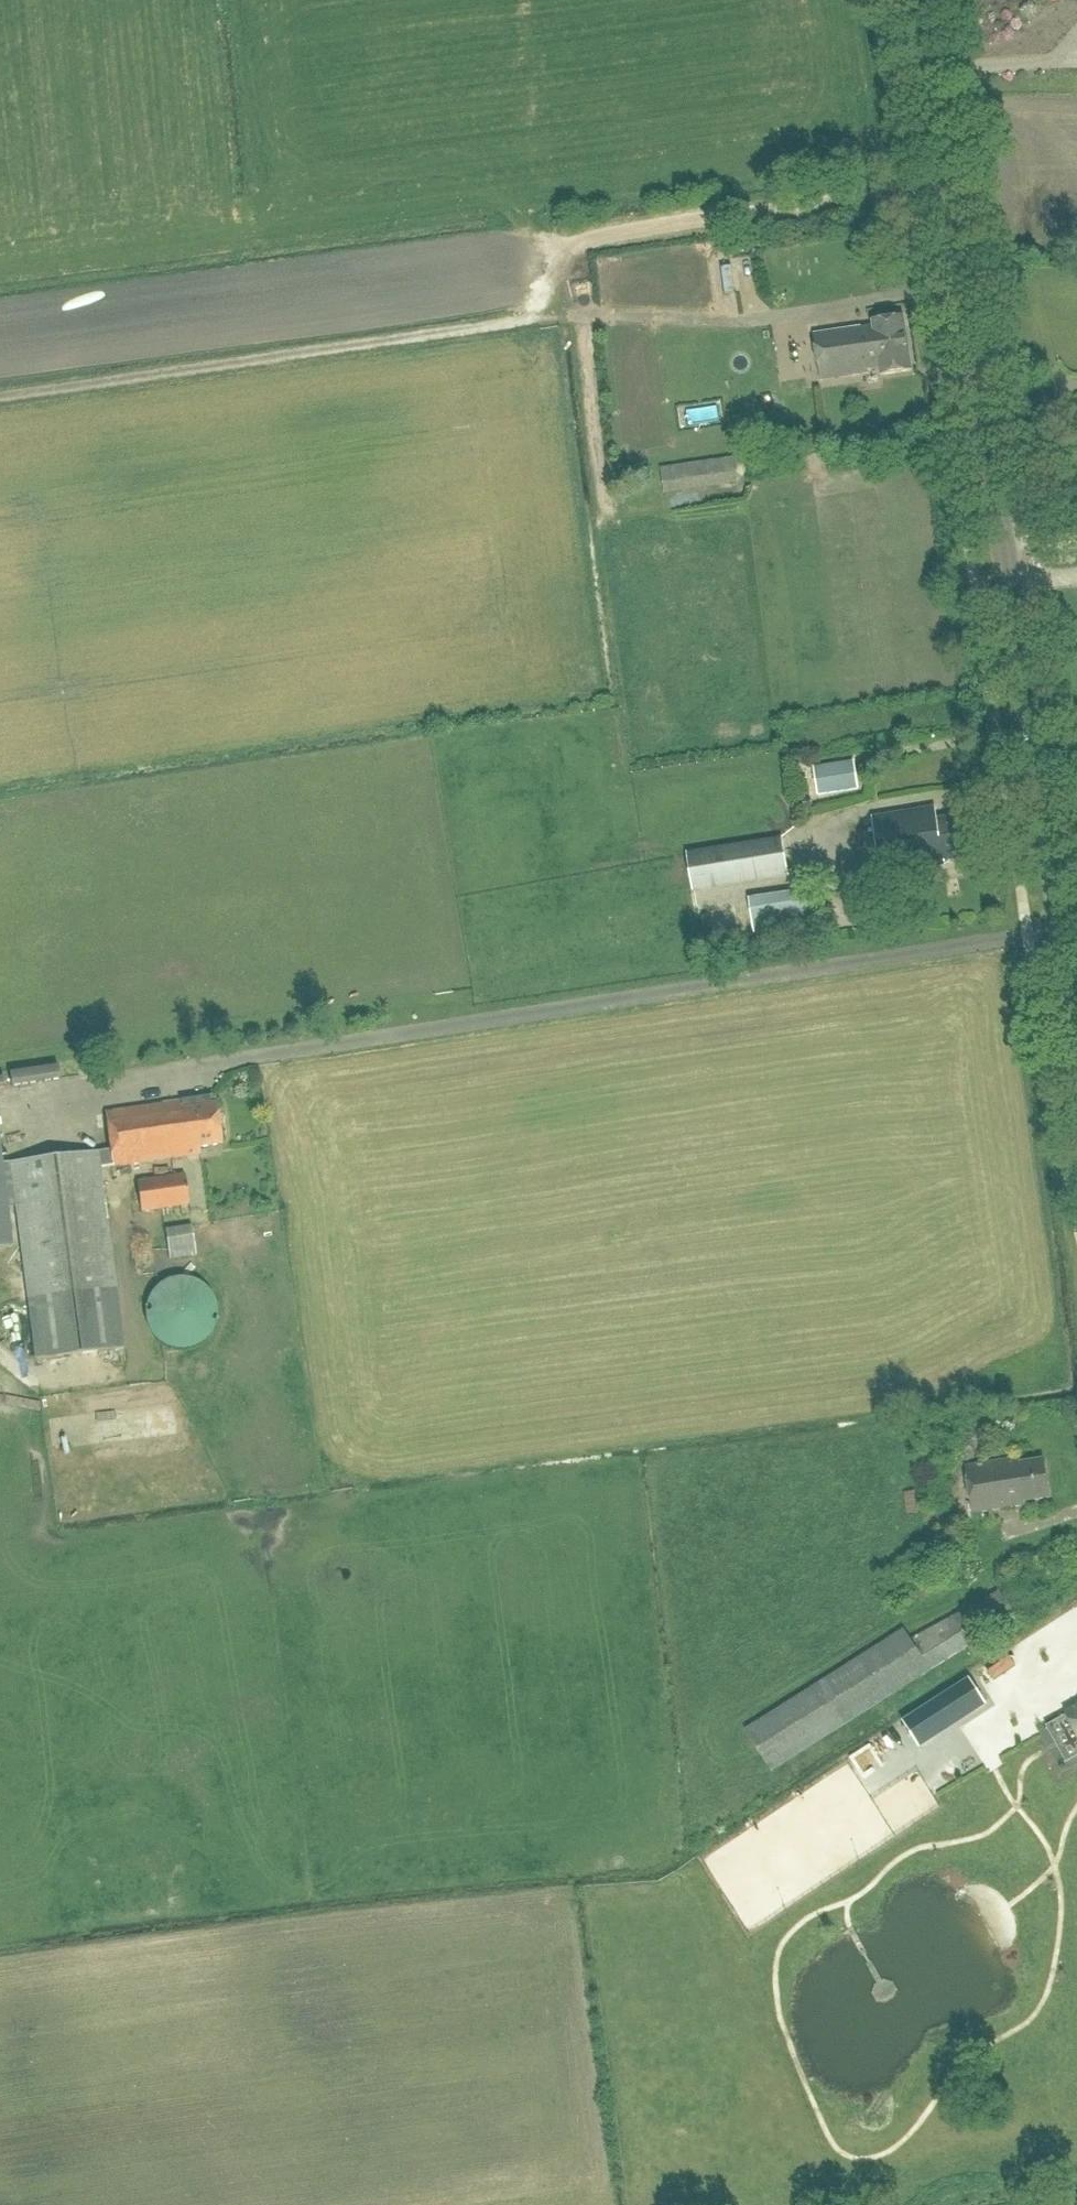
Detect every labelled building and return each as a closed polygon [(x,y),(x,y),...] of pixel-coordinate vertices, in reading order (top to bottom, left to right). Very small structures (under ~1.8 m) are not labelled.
[(911,371),(903,317),(874,322),(875,330),(862,332),(861,328),(813,336),(820,381),(867,373),(868,382),(883,380),(882,376),(911,371)] [(665,494),(739,484),(735,458),(661,469),(665,494)] [(814,769),(815,773),(819,796),(858,790),(854,763),(814,769)] [(872,819),(881,875),(945,865),(945,861),(983,855),(976,814),(937,820),(936,809),(872,819)] [(783,838),(687,854),(693,891),(789,876),(783,838)] [(716,919),(817,906),(815,894),(715,908),(716,919)] [(14,1083),(62,1081),(61,1067),(14,1069),(14,1083)] [(100,1169),(115,1167),(114,1167),(200,1154),(199,1147),(222,1144),(216,1104),(210,1104),(209,1098),(105,1112),(110,1149),(2,1164),(0,1146),(0,1247),(12,1246),(7,1207),(16,1205),(36,1358),(123,1347),(100,1169)] [(141,1213),(189,1206),(185,1173),(136,1181),(141,1213)] [(166,1230),(166,1231),(170,1259),(197,1255),(192,1225),(166,1230)] [(214,1328),(217,1319),(217,1306),(209,1291),(197,1281),(183,1278),(168,1279),(158,1286),(150,1295),(145,1307),(146,1318),(151,1334),(162,1344),(176,1349),(191,1348),(204,1341),(214,1328)] [(1019,1464),(1018,1459),(965,1468),(973,1514),(1026,1505),(1025,1502),(1050,1498),(1044,1459),(1019,1464)] [(915,1491),(904,1492),(907,1515),(918,1513),(915,1491)] [(1041,1583),(1053,1597),(1063,1588),(1052,1574),(1041,1583)] [(771,1771),(968,1647),(974,1657),(990,1646),(983,1634),(1015,1614),(1001,1592),(911,1641),(905,1630),(745,1730),(771,1771)] [(995,1657),(1006,1674),(1076,1629),(1076,1612),(1074,1607),(995,1657)] [(900,1727),(914,1749),(929,1740),(926,1734),(970,1705),(973,1711),(981,1706),(966,1683),(900,1727)] [(1067,1714),(1076,1732),(1076,1709),(1067,1714)]
